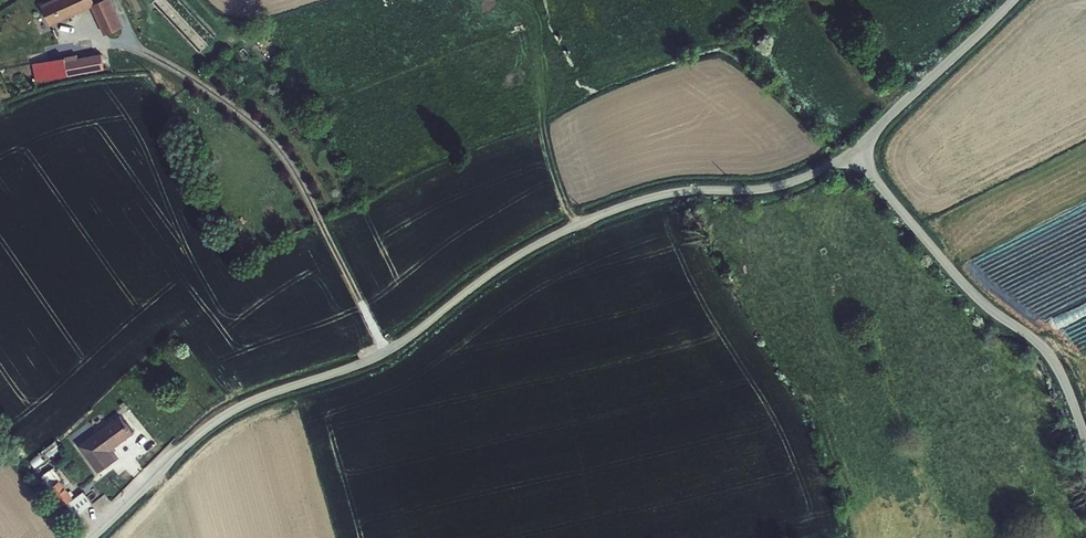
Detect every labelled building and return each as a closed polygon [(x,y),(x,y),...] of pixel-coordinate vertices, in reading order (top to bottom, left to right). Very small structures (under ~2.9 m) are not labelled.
[(95,6),(97,5),(95,0),(63,0),(45,9),(53,25),(95,6)] [(95,6),(109,35),(124,28),(110,0),(108,0),(97,5),(95,6)] [(106,66),(102,53),(80,61),(84,74),(106,66)] [(112,454),(137,437),(122,417),(79,447),(100,475),(117,462),(112,454)] [(50,484),(61,478),(55,467),(44,474),(50,484)] [(53,489),(75,519),(94,506),(84,493),(74,500),(62,483),(53,489)]
